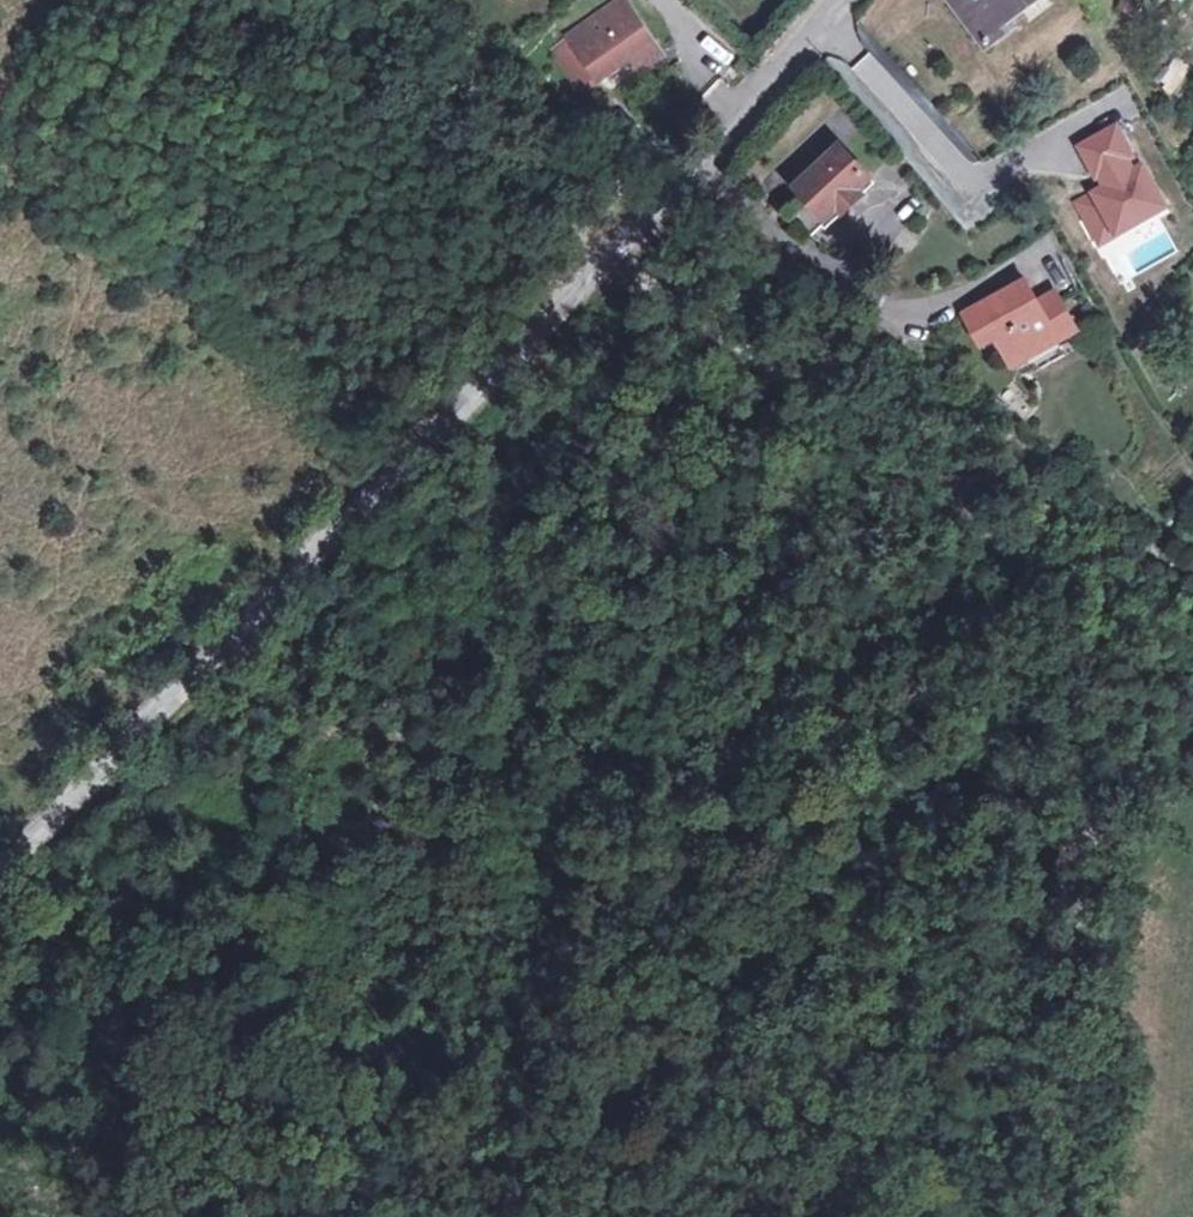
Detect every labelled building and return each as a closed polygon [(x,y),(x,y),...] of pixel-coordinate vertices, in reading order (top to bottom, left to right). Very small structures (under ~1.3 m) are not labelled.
[(578,90),(595,78),(597,81),(631,57),(642,70),(661,57),(652,43),(654,42),(623,0),(622,0),(568,39),(575,49),(557,61),(578,90)] [(986,46),(1015,25),(1010,18),(1033,0),(952,0),(986,46)] [(1116,123),(1079,145),(1103,187),(1079,201),(1100,238),(1162,202),(1116,123)] [(794,218),(810,235),(826,221),(869,180),(839,148),(796,189),(810,203),(794,218)] [(1035,301),(1024,282),(963,315),(980,347),(994,339),(1006,362),(1022,353),(1053,336),(1056,343),(1075,332),(1058,302),(1041,311),(1035,301)] [(1053,291),(1035,301),(1041,311),(1058,302),(1053,291)] [(1053,336),(1022,353),(1031,369),(1062,353),(1056,343),(1053,336)]
